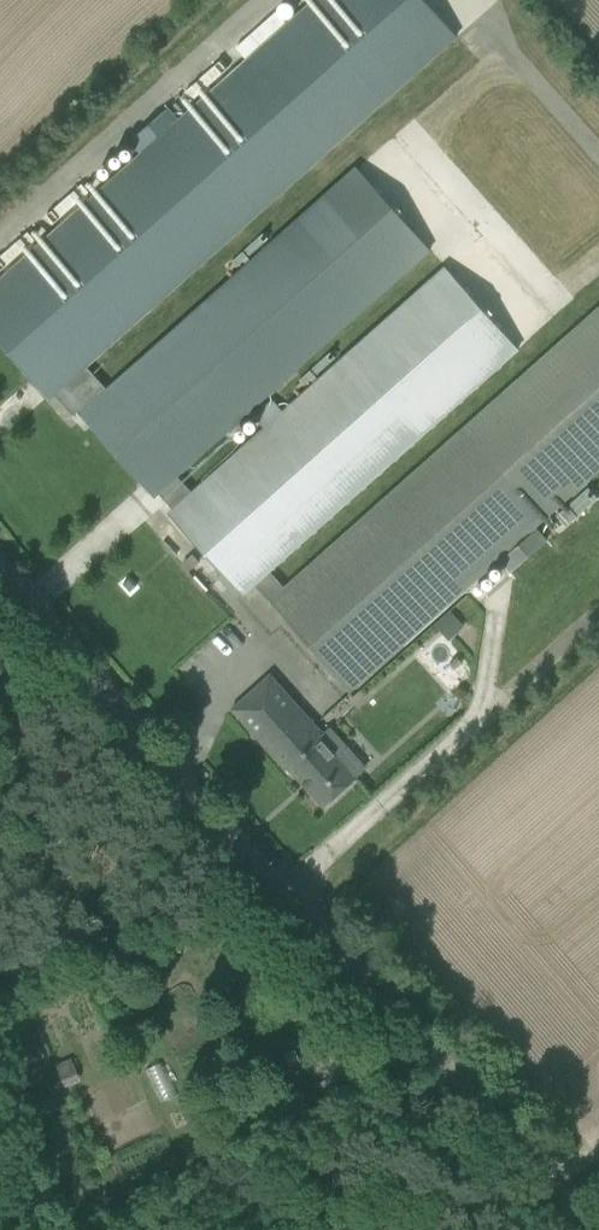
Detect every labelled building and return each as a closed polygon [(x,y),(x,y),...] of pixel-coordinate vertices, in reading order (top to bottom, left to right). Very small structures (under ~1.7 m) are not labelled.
[(456,37),(423,0),(315,0),(178,122),(166,109),(130,141),(141,155),(0,280),(0,335),(53,396),(62,387),(83,411),(106,390),(85,367),(456,37)] [(177,476),(429,251),(355,168),(106,390),(83,411),(172,510),(192,493),(177,476)] [(268,572),(517,350),(445,268),(283,412),(273,401),(254,417),(265,429),(192,493),(172,510),(245,592),(253,585),(268,572)] [(253,585),(270,604),(276,599),(354,688),(499,559),(511,573),(546,541),(534,528),(598,470),(598,308),(285,591),(268,572),(253,585)] [(193,554),(182,564),(188,571),(199,561),(193,554)] [(450,613),(434,627),(446,640),(462,626),(450,613)] [(255,689),(231,710),(285,771),(288,769),(323,808),(355,780),(354,778),(335,757),(345,747),(328,729),(322,734),(296,704),(270,675),(255,689)] [(70,1057),(54,1064),(60,1077),(76,1071),(70,1057)] [(162,1061),(146,1067),(158,1100),(174,1094),(162,1061)]
